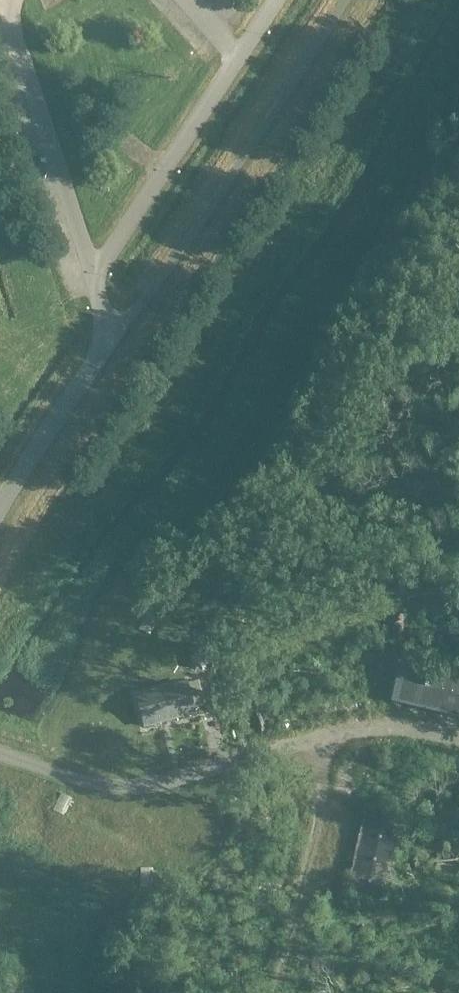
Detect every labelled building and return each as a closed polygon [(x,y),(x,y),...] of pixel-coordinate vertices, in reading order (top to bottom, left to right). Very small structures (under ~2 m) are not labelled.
[(201,654),(192,657),(195,669),(204,667),(201,654)] [(401,663),(392,702),(403,705),(423,710),(443,714),(458,718),(458,677),(401,663)] [(145,727),(196,714),(194,708),(205,705),(199,682),(188,685),(188,684),(137,698),(145,727)] [(78,801),(72,799),(72,798),(73,796),(62,791),(54,808),(66,813),(70,803),(76,805),(78,801)] [(447,839),(453,841),(455,837),(449,834),(457,816),(458,817),(458,812),(458,811),(458,806),(441,798),(426,835),(445,843),(447,839)] [(345,898),(384,907),(403,828),(365,818),(362,829),(357,849),(355,859),(352,869),(348,888),(345,898)] [(159,873),(153,873),(153,871),(153,870),(140,870),(140,889),(153,888),(153,877),(159,877),(159,873)]
